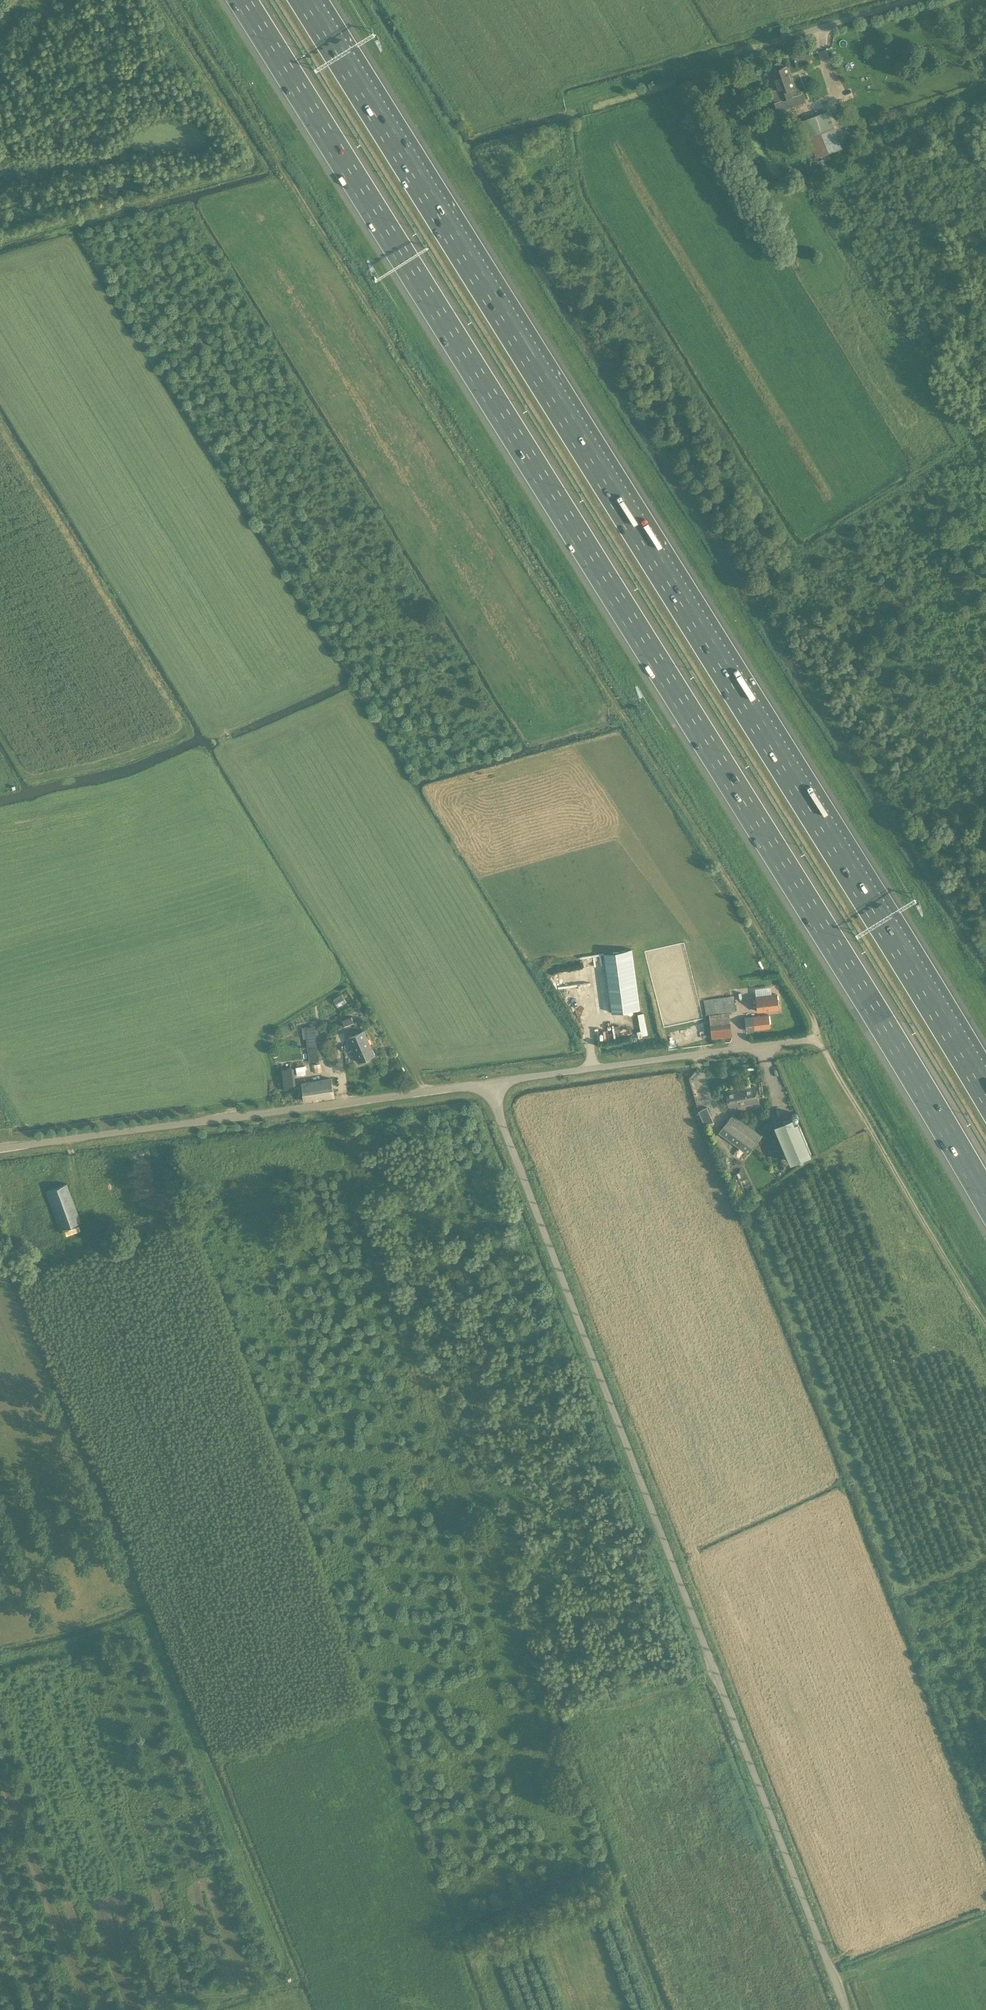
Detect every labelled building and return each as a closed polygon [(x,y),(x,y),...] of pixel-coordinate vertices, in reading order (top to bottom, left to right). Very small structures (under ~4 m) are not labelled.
[(805,53),(793,56),(796,66),(808,63),(805,53)] [(773,67),(773,70),(772,71),(766,73),(772,90),(769,91),(776,110),(785,107),(785,108),(805,102),(803,93),(798,94),(795,87),(794,87),(786,66),(785,65),(784,64),(782,63),(780,62),(779,62),(778,62),(776,62),(775,63),(774,65),(773,66),(773,67)] [(809,141),(797,146),(800,156),(814,151),(816,158),(842,148),(828,110),(801,120),(809,141)] [(633,959),(613,961),(618,1001),(638,999),(633,959)] [(777,994),(756,997),(758,1011),(778,1009),(777,994)] [(734,996),(704,1000),(706,1014),(709,1014),(743,1009),(742,1001),(735,1002),(734,996)] [(676,1016),(680,1028),(695,1023),(691,1011),(676,1016)] [(729,1012),(709,1014),(712,1038),(732,1036),(729,1012)] [(769,1015),(745,1018),(746,1030),(770,1028),(769,1015)] [(351,1016),(342,1020),(344,1026),(354,1022),(351,1016)] [(315,1026),(302,1028),(303,1038),(306,1037),(309,1062),(319,1060),(315,1026)] [(364,1031),(348,1038),(359,1062),(375,1055),(364,1031)] [(294,1067),(281,1069),(284,1090),(296,1088),(294,1067)] [(332,1079),(302,1083),(305,1101),(335,1096),(332,1079)] [(729,1107),(758,1102),(755,1086),(726,1092),(729,1107)] [(713,1121),(707,1107),(698,1110),(705,1125),(713,1121)] [(762,1135),(733,1113),(719,1132),(748,1153),(762,1135)] [(775,1124),(790,1161),(810,1152),(795,1116),(775,1124)] [(737,1173),(731,1180),(740,1199),(748,1199),(737,1173)] [(81,1222),(67,1183),(45,1190),(59,1229),(81,1222)] [(692,1676),(688,1667),(670,1675),(674,1683),(692,1676)]
